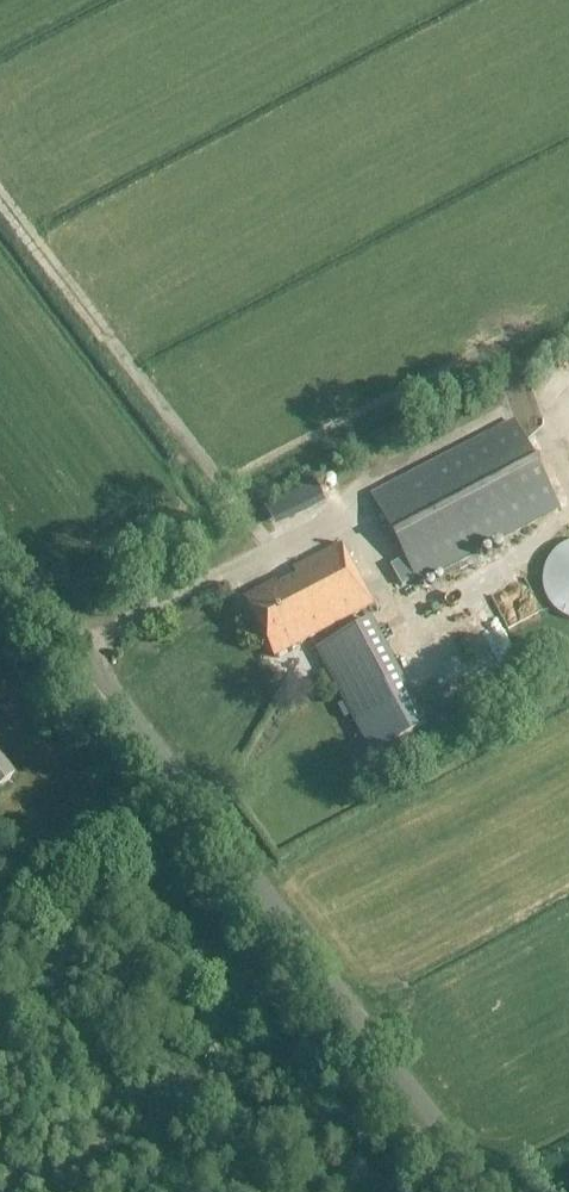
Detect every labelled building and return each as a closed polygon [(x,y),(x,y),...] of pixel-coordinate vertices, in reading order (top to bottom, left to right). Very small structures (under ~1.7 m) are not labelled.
[(540,356),(553,386),(568,379),(568,344),(540,356)] [(514,422),(372,496),(418,583),(560,509),(514,422)] [(563,546),(552,554),(545,565),(542,579),(543,593),(547,603),(557,617),(568,622),(568,544),(563,546)] [(276,583),(244,600),(275,657),(373,606),(341,545),(293,570),(297,578),(278,588),(276,583)] [(370,621),(315,650),(372,756),(426,727),(370,621)] [(4,784),(16,775),(0,754),(0,787),(4,784)]
